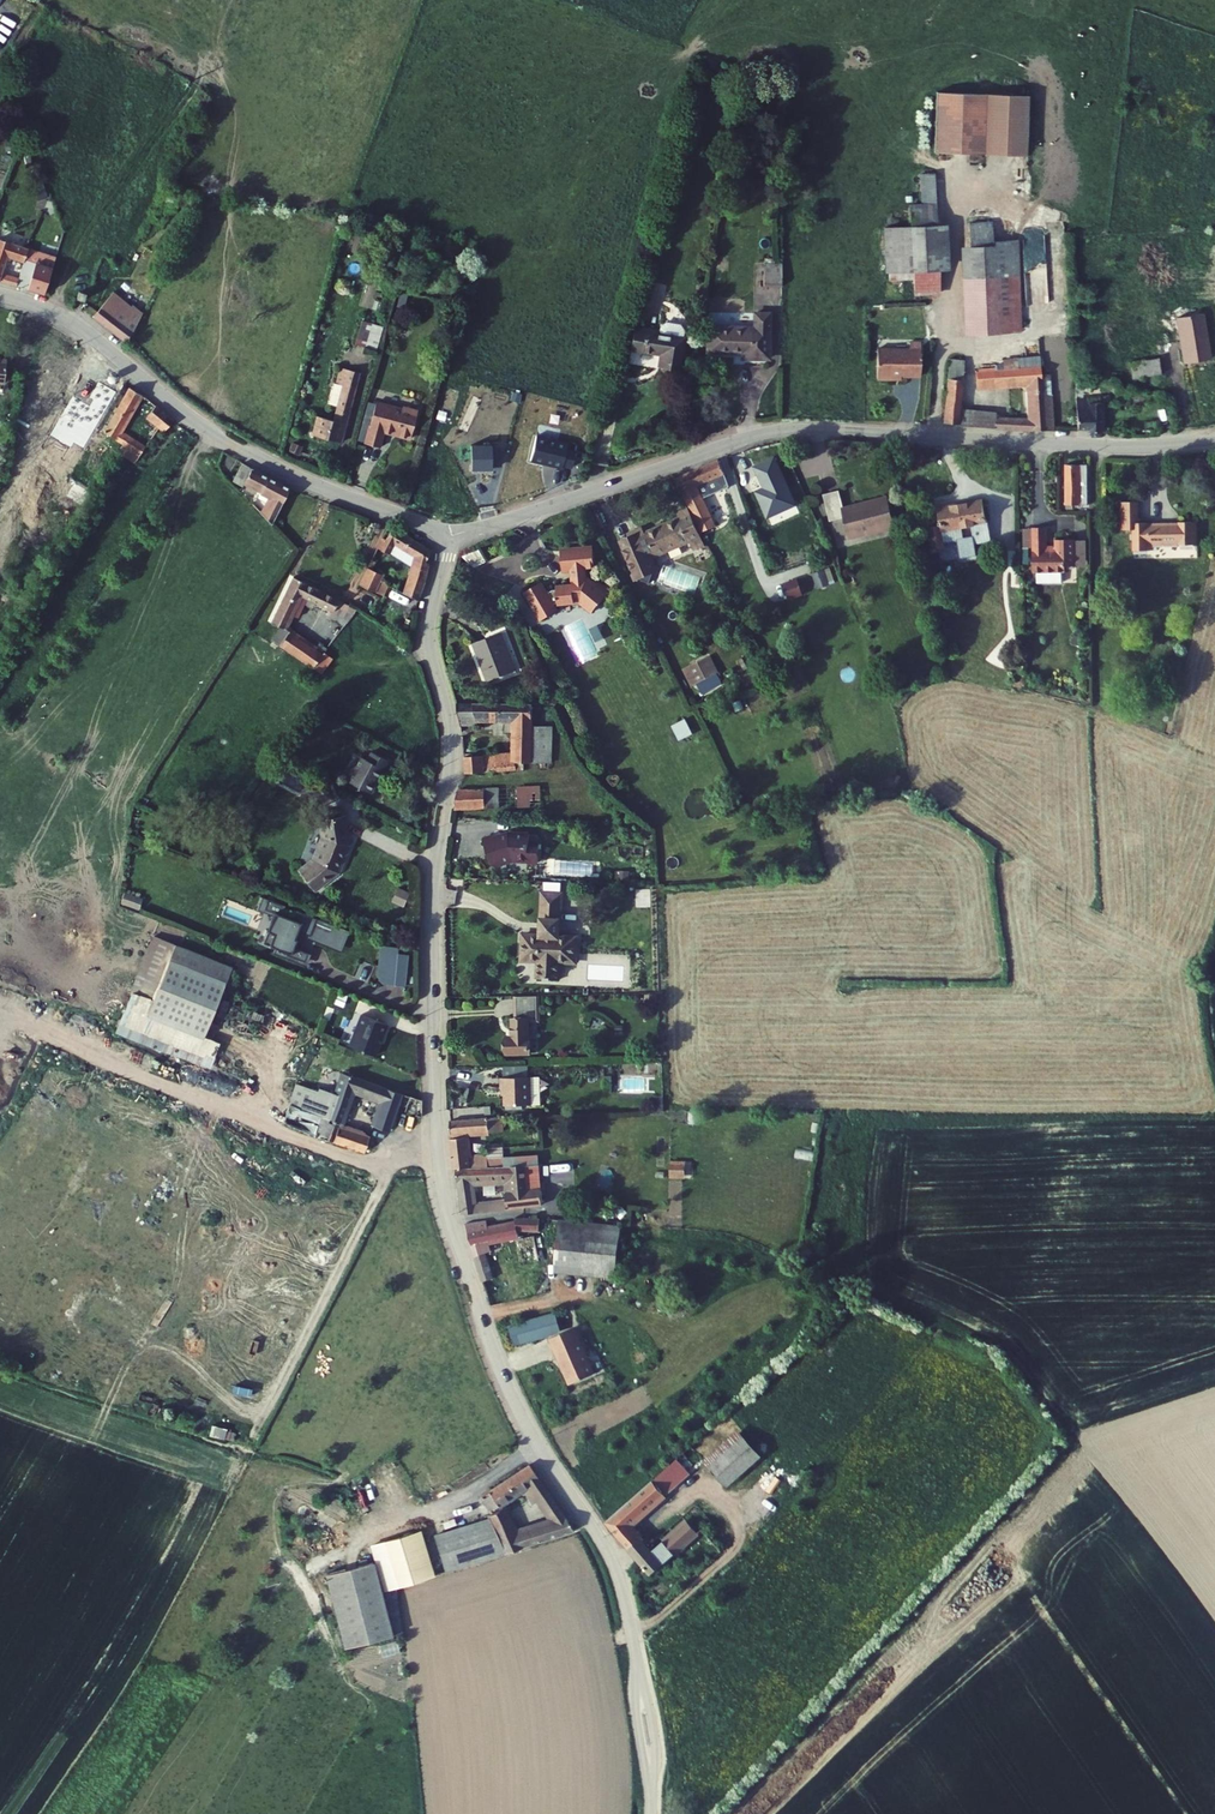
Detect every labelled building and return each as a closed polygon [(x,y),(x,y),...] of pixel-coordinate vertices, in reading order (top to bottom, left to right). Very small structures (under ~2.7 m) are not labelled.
[(937,152),(987,154),(989,92),(939,90),(937,152)] [(1032,93),(989,92),(987,154),(1029,157),(1032,93)] [(910,267),(910,290),(936,290),(936,267),(944,267),(944,222),(936,222),(936,168),(927,168),(921,168),(921,199),(909,199),(909,221),(888,221),(888,267),(910,267)] [(965,328),(1004,326),(1002,238),(1002,218),(974,217),(974,238),(963,238),(965,328)] [(17,281),(20,273),(1,268),(7,250),(25,255),(29,242),(0,233),(0,276),(17,281)] [(1004,326),(1029,326),(1028,237),(1002,238),(1004,326)] [(29,283),(40,245),(29,242),(25,255),(20,273),(17,281),(29,283)] [(781,286),(782,265),(762,264),(761,285),(781,286)] [(662,302),(666,285),(650,281),(646,298),(662,302)] [(85,290),(79,288),(76,296),(82,298),(85,290)] [(114,290),(94,316),(126,340),(146,313),(114,290)] [(380,333),(388,310),(375,306),(368,329),(380,333)] [(1204,314),(1180,317),(1186,364),(1211,360),(1204,314)] [(762,329),(714,327),(713,353),(758,355),(757,361),(773,362),(775,315),(763,315),(762,329)] [(688,340),(638,327),(633,348),(663,355),(661,365),(680,370),(688,340)] [(920,342),(909,342),(909,349),(877,348),(876,378),(890,378),(890,375),(919,376),(920,342)] [(943,421),(976,422),(976,407),(960,407),(961,354),(949,354),(948,364),(943,421)] [(1032,413),(997,412),(997,423),(1055,426),(1051,395),(1045,395),(1040,354),(1031,355),(1031,362),(973,363),(974,379),(1029,378),(1032,413)] [(1139,375),(1168,371),(1166,354),(1137,358),(1139,375)] [(338,380),(350,385),(356,369),(338,364),(333,379),(338,380)] [(309,407),(301,428),(330,438),(350,385),(338,380),(326,413),(309,407)] [(1092,429),(1106,428),(1105,397),(1091,398),(1090,392),(1083,393),(1082,383),(1077,383),(1079,425),(1092,425),(1092,429)] [(100,426),(94,437),(111,446),(114,441),(121,444),(118,449),(136,459),(143,445),(125,435),(124,437),(118,434),(138,394),(124,388),(103,428),(100,426)] [(400,405),(373,396),(360,439),(374,444),(379,427),(406,436),(415,407),(400,402),(400,405)] [(170,418),(152,403),(143,413),(162,428),(170,418)] [(976,422),(997,423),(997,412),(998,407),(976,407),(976,422)] [(1126,408),(1126,425),(1135,425),(1134,408),(1126,408)] [(770,456),(750,465),(761,491),(753,494),(763,516),(791,504),(770,456)] [(698,531),(713,524),(700,495),(696,497),(691,485),(720,472),(714,458),(673,477),(685,504),(698,531)] [(1085,501),(1082,461),(1063,462),(1066,502),(1085,501)] [(255,517),(262,525),(284,487),(237,462),(228,478),(237,484),(240,480),(268,495),(255,517)] [(845,515),(852,536),(893,524),(883,492),(843,504),(838,486),(818,492),(827,520),(845,515)] [(994,540),(992,521),(987,521),(985,499),(941,504),(943,524),(933,525),(936,546),(948,545),(948,539),(962,537),(964,556),(979,554),(978,542),(994,540)] [(1137,500),(1119,501),(1121,529),(1133,528),(1134,548),(1149,548),(1149,541),(1179,539),(1180,542),(1198,540),(1196,517),(1178,518),(1178,521),(1148,523),(1148,520),(1138,521),(1137,500)] [(698,531),(685,504),(675,509),(677,514),(645,530),(643,527),(637,530),(635,528),(626,532),(627,535),(618,539),(637,577),(638,577),(650,581),(654,569),(657,567),(653,559),(688,542),(690,546),(703,540),(698,531)] [(348,579),(371,594),(378,585),(365,578),(372,568),(387,543),(406,556),(396,582),(392,593),(408,601),(418,564),(414,563),(421,547),(385,524),(378,536),(373,533),(348,579)] [(1067,568),(1077,568),(1076,540),(1055,542),(1056,553),(1048,554),(1047,530),(1032,531),(1035,576),(1067,574),(1067,568)] [(591,548),(559,550),(561,570),(570,569),(584,568),(593,567),(591,548)] [(372,568),(365,578),(378,585),(392,593),(396,582),(372,568)] [(585,579),(584,568),(570,569),(571,580),(585,579)] [(818,588),(830,584),(825,570),(814,573),(818,588)] [(318,651),(311,645),(309,648),(277,627),(295,596),(339,622),(347,611),(287,574),(264,618),(275,625),(265,641),(303,671),(315,655),(318,651)] [(799,578),(784,583),(790,600),(805,594),(799,578)] [(589,583),(585,579),(571,580),(571,584),(554,585),(555,589),(551,589),(547,591),(546,589),(543,591),(538,582),(523,591),(540,619),(554,611),(551,605),(555,602),(556,602),(556,604),(572,602),(572,601),(577,600),(590,612),(607,591),(593,579),(589,583)] [(476,667),(486,663),(489,674),(508,669),(497,631),(467,640),(476,667)] [(589,635),(596,648),(604,644),(598,631),(589,635)] [(594,659),(590,645),(576,649),(579,663),(594,659)] [(303,671),(312,677),(324,661),(315,655),(303,671)] [(710,659),(701,664),(709,681),(719,676),(710,659)] [(476,667),(480,677),(489,674),(486,663),(476,667)] [(701,664),(692,669),(700,686),(709,681),(701,664)] [(692,669),(687,671),(696,688),(700,686),(692,669)] [(709,681),(700,686),(705,694),(723,684),(719,676),(709,681)] [(503,760),(520,758),(524,701),(450,703),(454,727),(472,726),(471,721),(504,719),(504,752),(503,760)] [(683,720),(670,727),(677,741),(690,735),(683,720)] [(331,779),(356,792),(373,760),(357,751),(353,760),(344,755),(331,779)] [(458,773),(503,767),(503,760),(504,752),(460,756),(458,773)] [(288,770),(281,783),(299,792),(306,779),(288,770)] [(541,784),(459,788),(454,813),(544,808),(541,784)] [(309,863),(295,871),(308,891),(335,872),(344,847),(339,818),(315,823),(318,838),(309,863)] [(509,831),(484,839),(493,868),(511,863),(530,863),(539,864),(541,842),(529,841),(530,833),(509,831)] [(403,906),(409,892),(397,888),(392,902),(403,906)] [(122,905),(139,909),(142,897),(125,893),(122,905)] [(562,919),(561,898),(541,898),(541,922),(544,925),(544,936),(526,936),(526,963),(542,963),(543,981),(565,982),(564,963),(579,963),(578,937),(560,936),(560,925),(562,919)] [(257,912),(264,915),(268,904),(261,901),(257,912)] [(298,937),(336,951),(343,932),(293,913),(290,922),(279,918),(282,909),(268,904),(264,915),(274,918),(263,948),(274,952),(276,953),(275,955),(302,966),(306,956),(291,951),(294,943),(296,943),(297,941),(298,937)] [(346,933),(343,932),(336,951),(298,937),(297,941),(337,956),(346,933)] [(232,966),(154,935),(115,1032),(210,1070),(221,1044),(204,1037),(232,966)] [(397,946),(377,944),(375,975),(376,979),(380,983),(403,985),(406,953),(396,952),(397,946)] [(309,957),(306,956),(302,966),(275,955),(276,953),(274,952),(272,957),(304,969),(309,957)] [(512,1054),(534,1053),(531,996),(520,996),(521,1018),(518,1018),(519,1036),(511,1036),(512,1054)] [(378,1011),(358,1004),(346,1036),(366,1044),(378,1011)] [(336,1070),(325,1106),(312,1103),(308,1117),(323,1123),(319,1139),(360,1153),(365,1136),(337,1124),(347,1090),(377,1098),(368,1127),(384,1131),(391,1109),(401,1112),(402,1108),(406,1095),(336,1070)] [(613,1091),(613,1076),(605,1076),(605,1091),(613,1091)] [(514,1106),(538,1105),(536,1077),(507,1079),(508,1093),(514,1092),(514,1106)] [(312,1103),(314,1097),(297,1091),(290,1112),(308,1117),(312,1103)] [(418,1098),(406,1094),(406,1095),(402,1108),(419,1112),(418,1098)] [(505,1120),(457,1123),(458,1136),(506,1133),(505,1120)] [(461,1142),(465,1171),(478,1170),(474,1140),(461,1142)] [(498,1141),(499,1155),(517,1154),(516,1140),(498,1141)] [(685,1179),(685,1161),(671,1161),(670,1179),(685,1179)] [(465,1171),(468,1214),(550,1208),(547,1165),(478,1170),(465,1171)] [(623,1225),(569,1219),(563,1274),(618,1280),(623,1225)] [(493,1224),(472,1224),(493,1301),(539,1290),(535,1270),(499,1279),(491,1246),(529,1239),(531,1235),(551,1238),(550,1226),(529,1220),(528,1225),(495,1230),(493,1224)] [(530,1247),(535,1270),(547,1268),(550,1267),(544,1244),(530,1247)] [(547,1268),(535,1270),(539,1290),(552,1287),(547,1268)] [(558,1314),(511,1327),(517,1348),(564,1334),(558,1314)] [(586,1333),(561,1344),(574,1374),(577,1373),(584,1388),(606,1379),(586,1333)] [(577,1373),(574,1374),(581,1389),(584,1388),(577,1373)] [(232,1441),(235,1431),(212,1426),(209,1436),(232,1441)] [(714,1461),(741,1490),(775,1459),(748,1430),(714,1461)] [(700,1445),(685,1459),(696,1472),(712,1458),(700,1445)] [(441,1569),(574,1533),(532,1465),(478,1494),(485,1507),(530,1485),(549,1520),(512,1531),(498,1506),(481,1515),(483,1520),(432,1535),(441,1569)] [(671,1498),(676,1503),(691,1490),(673,1470),(658,1484),(671,1498)] [(658,1484),(613,1526),(658,1575),(718,1520),(691,1490),(676,1503),(695,1525),(662,1555),(638,1529),(671,1498),(658,1484)] [(372,1538),(385,1585),(428,1573),(415,1526),(372,1538)] [(373,1564),(326,1575),(344,1651),(391,1640),(373,1564)]
